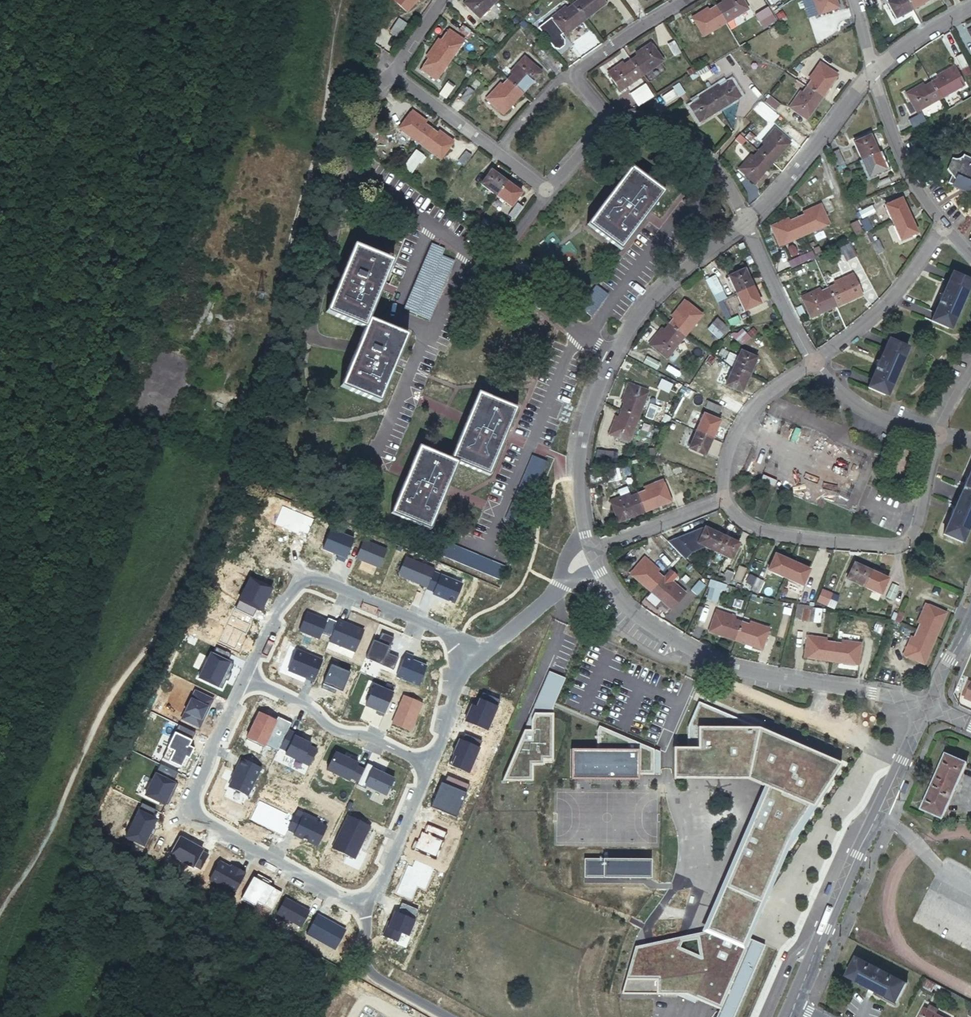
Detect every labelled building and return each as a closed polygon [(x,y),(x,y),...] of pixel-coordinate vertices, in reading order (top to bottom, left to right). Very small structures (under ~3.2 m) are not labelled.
[(407,12),(418,0),(394,0),(407,12)] [(496,0),(467,0),(463,4),(479,18),(496,0)] [(575,4),(585,19),(606,3),(603,0),(580,0),(575,4)] [(726,22),(748,8),(743,0),(720,0),(722,3),(716,6),(726,22)] [(760,10),(766,7),(761,0),(753,0),(760,10)] [(817,15),(839,8),(836,0),(812,0),(817,15)] [(913,9),(907,0),(893,0),(888,3),(896,18),(913,9)] [(913,9),(929,0),(907,0),(913,9)] [(585,19),(575,4),(568,9),(565,6),(551,17),(565,35),(585,19)] [(703,36),(726,22),(716,6),(709,11),(707,8),(692,17),(703,36)] [(394,24),(389,31),(402,40),(407,33),(394,24)] [(438,39),(432,48),(450,59),(463,41),(449,30),(441,41),(438,39)] [(676,40),(669,44),(676,57),(684,52),(676,40)] [(632,59),(642,75),(662,61),(650,43),(635,53),(637,56),(632,59)] [(540,45),(535,50),(544,59),(549,54),(540,45)] [(477,46),(472,53),(480,59),(485,52),(477,46)] [(450,59),(432,48),(425,57),(428,59),(421,69),(436,80),(450,59)] [(961,51),(953,55),(960,68),(968,65),(961,51)] [(508,80),(522,93),(541,72),(525,57),(510,72),(513,74),(508,80)] [(619,91),(642,75),(632,59),(623,65),(621,63),(607,72),(619,91)] [(812,80),(808,86),(814,90),(823,97),(838,75),(820,61),(809,78),(812,80)] [(932,82),(941,98),(964,85),(954,66),(936,75),(938,78),(932,82)] [(503,114),(522,93),(508,80),(502,86),(500,84),(487,99),(503,114)] [(718,85),(709,90),(721,109),(742,97),(732,80),(720,88),(718,85)] [(917,112),(941,98),(932,82),(925,86),(923,83),(906,92),(917,112)] [(655,96),(647,83),(632,93),(640,105),(655,96)] [(468,85),(459,98),(466,102),(475,90),(468,85)] [(814,90),(808,86),(803,94),(799,91),(788,107),(807,120),(823,97),(814,90)] [(673,89),(660,96),(665,103),(678,96),(673,89)] [(721,109),(709,90),(700,96),(701,99),(690,105),(700,121),(721,109)] [(769,94),(764,100),(775,109),(780,102),(769,94)] [(419,143),(431,129),(424,124),(426,121),(412,110),(398,127),(419,143)] [(921,114),(910,120),(913,127),(925,120),(921,114)] [(764,145),(759,151),(772,163),(790,143),(774,128),(761,142),(764,145)] [(437,133),(431,129),(419,143),(440,159),(453,141),(439,130),(437,133)] [(750,131),(744,137),(753,145),(758,139),(750,131)] [(854,143),(861,159),(878,152),(870,135),(854,143)] [(837,146),(831,149),(838,165),(844,162),(837,146)] [(464,149),(457,159),(463,164),(470,154),(464,149)] [(772,163),(759,151),(753,157),(750,155),(738,168),(754,183),(772,163)] [(878,152),(861,159),(869,177),(885,169),(878,152)] [(952,183),(970,192),(970,162),(962,157),(964,153),(961,152),(960,155),(957,157),(955,157),(950,165),(955,177),(952,183)] [(419,162),(410,155),(402,167),(410,173),(419,162)] [(629,165),(586,222),(620,247),(662,190),(629,165)] [(481,183),(497,195),(508,182),(491,169),(481,183)] [(888,175),(876,180),(879,187),(891,182),(888,175)] [(508,182),(497,195),(510,205),(521,192),(508,182)] [(885,205),(892,221),(908,214),(901,197),(885,205)] [(805,214),(798,218),(797,218),(805,234),(806,234),(829,224),(821,203),(804,211),(805,214)] [(872,203),(859,209),(862,216),(875,209),(872,203)] [(717,204),(708,211),(715,220),(724,213),(717,204)] [(847,208),(840,211),(846,225),(853,222),(847,208)] [(457,211),(455,215),(465,222),(467,218),(457,211)] [(908,214),(892,221),(900,239),(916,231),(908,214)] [(465,222),(472,228),(475,224),(467,218),(465,222)] [(805,234),(797,218),(790,221),(788,218),(771,225),(780,245),(805,234)] [(878,239),(871,242),(877,254),(884,251),(878,239)] [(426,241),(398,306),(424,316),(449,257),(448,256),(437,251),(439,246),(427,241),(426,241)] [(838,247),(844,260),(855,255),(849,242),(838,247)] [(325,311),(363,327),(367,319),(392,259),(353,243),(325,311)] [(798,256),(787,261),(790,268),(801,263),(798,256)] [(804,265),(792,270),(795,277),(807,271),(804,265)] [(737,292),(752,285),(745,268),(729,276),(727,277),(733,289),(735,288),(737,292)] [(829,287),(836,305),(861,293),(852,272),(834,280),(836,284),(829,287)] [(931,319),(949,327),(950,325),(952,326),(970,282),(969,281),(970,279),(952,272),(931,319)] [(718,301),(727,297),(714,274),(706,278),(718,301)] [(577,305),(580,307),(597,284),(594,282),(577,305)] [(580,307),(590,314),(606,292),(597,284),(580,307)] [(760,302),(752,285),(737,292),(744,309),(760,302)] [(812,317),(836,305),(829,287),(820,291),(819,287),(802,295),(812,317)] [(674,318),(670,323),(683,334),(701,314),(685,300),(672,315),(674,318)] [(367,319),(363,327),(358,341),(353,352),(339,386),(379,403),(407,335),(367,319)] [(727,335),(732,331),(721,321),(717,327),(727,335)] [(683,334),(670,323),(665,329),(662,327),(649,342),(665,356),(683,334)] [(540,330),(533,325),(527,333),(535,338),(540,330)] [(712,332),(722,341),(727,335),(717,327),(712,332)] [(742,328),(734,335),(743,345),(751,337),(742,328)] [(889,338),(868,386),(885,393),(885,392),(889,393),(908,348),(905,347),(906,345),(889,338)] [(719,347),(715,353),(725,360),(729,355),(719,347)] [(739,350),(732,367),(733,367),(749,374),(756,357),(739,350)] [(733,367),(732,367),(725,384),(742,391),(749,374),(733,367)] [(625,401),(622,408),(639,414),(648,390),(628,383),(622,400),(625,401)] [(477,393),(450,458),(457,461),(488,474),(507,429),(515,409),(477,393)] [(708,400),(705,406),(718,413),(721,407),(708,400)] [(622,408),(622,409),(619,417),(616,416),(609,433),(629,441),(639,414),(622,408)] [(705,413),(697,430),(713,437),(720,420),(705,413)] [(713,437),(697,430),(689,446),(705,453),(713,437)] [(457,461),(450,458),(419,445),(391,512),(429,529),(457,461)] [(506,519),(511,521),(520,526),(547,460),(533,454),(506,519)] [(667,463),(660,467),(667,478),(674,474),(667,463)] [(615,465),(608,466),(609,478),(616,477),(615,465)] [(960,494),(970,498),(970,468),(960,494)] [(638,492),(645,510),(670,500),(663,480),(644,487),(645,490),(638,492)] [(618,520),(645,510),(638,492),(630,495),(629,493),(610,500),(618,520)] [(960,494),(943,532),(962,540),(970,520),(970,498),(960,494)] [(715,551),(723,535),(706,527),(698,543),(715,551)] [(738,542),(723,535),(715,551),(731,558),(738,542)] [(460,562),(465,549),(440,539),(435,552),(460,562)] [(679,540),(673,546),(683,554),(689,548),(679,540)] [(370,578),(380,557),(352,544),(342,565),(370,578)] [(501,564),(465,549),(460,562),(495,576),(501,564)] [(785,577),(792,561),(775,553),(768,569),(785,577)] [(631,572),(651,590),(663,577),(657,571),(659,569),(645,557),(631,572)] [(809,569),(792,561),(785,577),(802,585),(809,569)] [(865,586),(872,570),(854,562),(846,577),(865,586)] [(504,565),(501,564),(495,576),(498,578),(504,565)] [(738,564),(732,578),(739,581),(745,567),(738,564)] [(677,568),(673,573),(682,581),(686,576),(677,568)] [(727,569),(721,580),(724,581),(727,582),(732,572),(727,569)] [(889,578),(872,570),(865,586),(881,594),(889,578)] [(453,603),(461,584),(434,572),(426,591),(453,603)] [(748,577),(745,583),(756,588),(762,575),(755,572),(752,578),(748,577)] [(916,576),(911,586),(917,589),(922,578),(916,576)] [(663,577),(651,590),(672,608),(685,593),(672,581),(670,583),(663,577)] [(721,581),(714,579),(712,585),(710,591),(717,593),(721,581)] [(892,598),(899,585),(892,582),(886,594),(892,598)] [(824,589),(819,600),(829,604),(833,593),(824,589)] [(829,604),(836,607),(840,595),(833,593),(829,604)] [(918,630),(934,638),(946,611),(927,601),(918,620),(921,622),(918,630)] [(793,619),(809,622),(812,606),(796,603),(793,619)] [(812,606),(809,622),(816,623),(819,608),(812,606)] [(709,630),(736,639),(742,622),(734,619),(735,615),(717,609),(709,630)] [(876,620),(874,632),(880,633),(882,621),(876,620)] [(742,622),(736,639),(761,648),(768,627),(751,621),(749,625),(742,622)] [(923,662),(934,638),(918,630),(914,637),(911,636),(903,653),(923,662)] [(804,656),(829,659),(833,642),(826,641),(826,637),(808,635),(804,656)] [(601,639),(598,644),(612,650),(614,645),(601,639)] [(833,642),(829,659),(858,664),(861,642),(842,639),(842,643),(833,642)] [(698,701),(687,727),(687,747),(677,747),(677,773),(748,774),(773,785),(750,837),(741,847),(728,876),(738,880),(718,927),(669,938),(668,941),(636,946),(623,993),(686,994),(720,1008),(716,1016),(733,1016),(764,944),(749,938),(745,936),(775,868),(772,867),(782,845),(787,848),(811,811),(806,808),(823,779),(828,782),(841,762),(698,701)] [(946,753),(923,806),(943,815),(966,761),(946,753)] [(248,856),(246,862),(274,874),(294,828),(288,825),(297,806),(269,793),(261,813),(266,815),(259,832),(249,827),(238,851),(248,856)] [(857,957),(847,975),(897,1001),(906,983),(857,957)]
